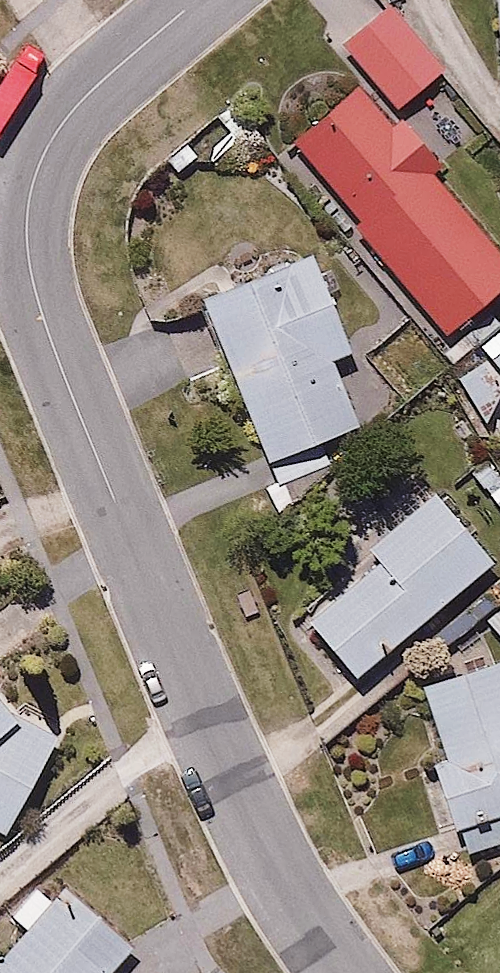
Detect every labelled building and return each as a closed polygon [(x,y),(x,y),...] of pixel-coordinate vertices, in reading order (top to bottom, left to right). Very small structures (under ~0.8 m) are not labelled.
[(499,107),(499,0),(492,0),(499,107)] [(384,3),(341,44),(397,110),(441,72),(384,3)] [(291,141),(450,336),(499,293),(499,257),(397,120),(387,128),(352,88),(291,141)] [(352,354),(310,251),(196,297),(266,468),(356,431),(329,364),(352,354)] [(498,357),(457,379),(481,421),(495,398),(491,382),(499,376),(499,360),(498,357)] [(304,618),(351,678),(492,569),(431,491),(366,549),(377,565),(304,618)] [(485,619),(499,637),(499,606),(485,619)] [(424,682),(447,754),(428,760),(451,833),(499,817),(499,658),(424,682)] [(54,738),(3,711),(0,707),(0,834),(1,835),(54,738)] [(129,949),(61,889),(0,958),(0,972),(109,972),(129,949)]
